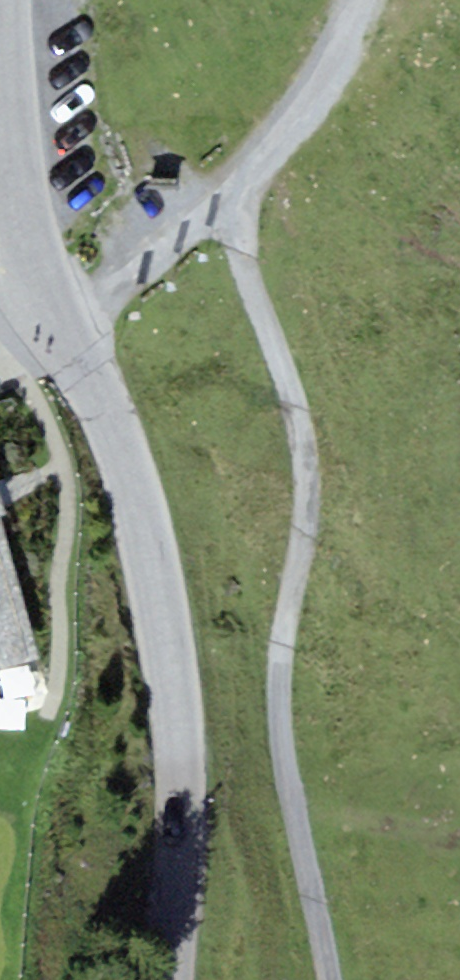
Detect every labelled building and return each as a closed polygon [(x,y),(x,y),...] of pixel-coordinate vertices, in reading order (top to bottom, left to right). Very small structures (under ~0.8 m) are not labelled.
[(38,666),(0,525),(0,675),(38,666)]
